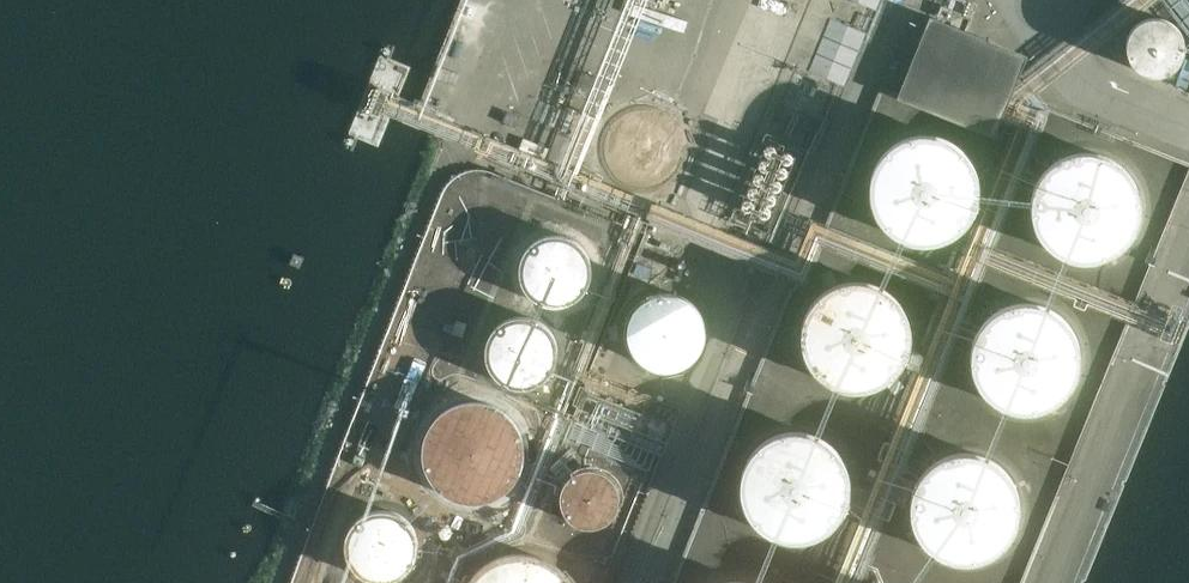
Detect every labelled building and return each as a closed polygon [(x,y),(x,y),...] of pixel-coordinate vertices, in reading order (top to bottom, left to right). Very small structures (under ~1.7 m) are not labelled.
[(878,10),(882,0),(853,0),(878,10)] [(1188,30),(1188,0),(1164,0),(1188,30)] [(807,70),(845,86),(868,33),(831,17),(807,70)] [(1128,38),(1127,41),(1127,43),(1127,46),(1127,47),(1127,51),(1128,53),(1129,56),(1130,58),(1131,60),(1133,63),(1135,66),(1137,68),(1139,69),(1141,71),(1144,72),(1147,73),(1150,74),(1152,74),(1156,75),(1157,75),(1161,74),(1164,74),(1166,73),(1168,72),(1172,70),(1174,68),(1176,66),(1178,64),(1180,62),(1181,60),(1182,57),(1183,56),(1183,55),(1184,53),(1184,50),(1184,47),(1184,45),(1184,42),(1184,40),(1183,37),(1182,35),(1181,32),(1180,30),(1178,27),(1176,25),(1174,24),(1172,22),(1169,20),(1166,19),(1164,18),(1162,18),(1159,17),(1155,17),(1154,17),(1151,17),(1148,18),(1145,19),(1143,20),(1141,21),(1139,23),(1137,24),(1135,26),(1132,29),(1131,31),(1130,33),(1129,36),(1128,38)] [(1023,60),(928,23),(897,102),(992,139),(1023,60)] [(817,119),(830,90),(818,85),(806,114),(817,119)] [(609,131),(608,134),(607,136),(606,139),(606,143),(605,146),(605,148),(605,151),(606,155),(606,158),(608,163),(609,166),(611,169),(613,172),(615,175),(619,178),(622,180),(626,183),(631,185),(634,186),(639,187),(642,187),(646,187),(651,187),(656,186),(659,184),(662,183),(665,181),(670,178),(672,176),(674,173),(677,169),(680,164),(681,161),(682,159),(682,156),(683,152),(683,149),(683,145),(683,142),(682,139),(681,135),(679,132),(678,129),(675,125),(673,122),(670,120),(668,118),(665,116),(662,114),(659,113),(656,111),(652,111),(649,110),(646,110),(642,110),(639,110),(635,111),(632,112),(629,113),(626,114),(623,116),(620,118),(617,120),(615,123),(613,125),(611,128),(609,131)] [(954,143),(928,135),(903,139),(887,150),(875,166),(870,185),(872,203),(879,219),(891,232),(907,241),(934,243),(952,237),(965,226),(977,206),(979,181),(975,167),(964,151),(954,143)] [(776,152),(776,150),(776,149),(775,148),(774,146),(772,145),(771,145),(770,145),(769,145),(767,146),(766,147),(765,149),(765,150),(764,151),(765,152),(765,153),(766,154),(766,155),(768,156),(769,157),(771,157),(772,157),(773,156),(774,155),(775,154),(776,153),(776,152)] [(793,157),(792,156),(792,154),(790,153),(788,152),(787,152),(786,152),(784,152),(783,153),(782,154),(781,155),(781,156),(781,158),(781,159),(781,160),(783,162),(784,163),(785,163),(786,163),(788,163),(789,163),(790,163),(791,162),(792,161),(792,159),(793,158),(793,157)] [(1115,160),(1090,152),(1065,157),(1050,166),(1037,183),(1033,202),(1034,219),(1041,235),(1053,248),(1069,257),(1095,259),(1113,253),(1127,242),(1138,222),(1140,197),(1136,184),(1125,168),(1115,160)] [(771,166),(771,164),(771,163),(770,162),(769,160),(767,159),(766,159),(765,159),(763,159),(762,160),(761,160),(759,162),(759,163),(759,165),(759,166),(759,167),(760,169),(761,170),(763,170),(764,171),(765,171),(767,170),(768,169),(769,169),(770,167),(771,166)] [(787,171),(787,169),(786,168),(785,167),(784,166),(783,166),(782,165),(780,165),(778,166),(777,167),(776,168),(775,169),(775,170),(775,171),(775,173),(776,174),(776,175),(777,176),(779,177),(780,177),(781,177),(782,177),(784,177),(785,176),(786,175),(787,174),(787,173),(787,171)] [(765,179),(765,178),(765,176),(764,175),(763,174),(762,173),(761,173),(760,172),(759,172),(757,173),(756,173),(755,174),(754,175),(753,177),(753,179),(753,180),(754,181),(755,183),(757,184),(758,184),(759,184),(760,184),(762,184),(763,183),(764,182),(765,180),(765,179)] [(781,185),(781,184),(781,183),(780,182),(780,181),(779,180),(777,179),(775,179),(773,179),(772,180),(771,181),(770,182),(770,184),(769,185),(769,186),(770,186),(770,188),(771,189),(772,190),(773,190),(774,191),(775,191),(777,191),(778,190),(779,190),(780,189),(780,188),(781,187),(781,186),(781,185)] [(759,192),(759,191),(758,189),(757,188),(756,187),(755,186),(753,186),(751,186),(750,187),(749,188),(748,189),(748,190),(747,190),(747,192),(748,193),(748,194),(749,196),(750,197),(751,197),(753,198),(754,198),(755,197),(756,197),(757,196),(758,195),(759,194),(759,193),(759,192)] [(776,199),(776,197),(775,195),(774,194),(773,194),(771,193),(769,193),(768,193),(767,194),(766,195),(764,196),(764,197),(764,199),(764,200),(765,201),(765,203),(766,203),(768,204),(769,205),(771,205),(772,204),(773,204),(774,203),(775,202),(776,201),(776,199)] [(754,205),(754,204),(753,202),(752,201),(751,200),(749,200),(747,199),(746,200),(745,200),(743,202),(742,203),(742,204),(742,205),(742,207),(743,208),(744,209),(745,210),(746,211),(747,211),(749,211),(750,211),(751,210),(752,209),(753,208),(753,207),(754,206),(754,205)] [(770,212),(770,211),(769,209),(769,208),(767,207),(766,206),(764,206),(762,206),(761,207),(760,208),(759,209),(759,210),(759,211),(758,212),(759,213),(759,215),(760,216),(761,217),(762,218),(764,218),(765,218),(766,218),(767,217),(768,216),(769,215),(770,214),(770,213),(770,212)] [(536,241),(531,245),(527,250),(525,254),(523,257),(522,261),(521,265),(521,269),(521,274),(521,278),(523,282),(524,286),(526,289),(529,292),(531,296),(536,300),(538,301),(542,303),(546,304),(552,305),(556,306),(560,305),(564,305),(568,304),(572,302),(575,300),(579,297),(582,295),(584,292),(587,288),(588,285),(590,281),(591,277),(591,273),(592,269),(591,267),(591,263),(590,261),(590,259),(588,255),(585,250),(581,245),(576,241),(573,239),(567,236),(561,235),(555,235),(551,235),(547,236),(543,237),(539,239),(536,241)] [(640,270),(640,272),(641,275),(642,277),(643,278),(644,280),(645,281),(647,281),(649,282),(651,282),(654,281),(655,280),(657,279),(658,278),(659,277),(660,275),(660,273),(660,272),(660,270),(659,269),(658,266),(657,265),(656,264),(655,263),(653,262),(651,262),(650,262),(648,262),(646,263),(645,263),(643,265),(642,266),(641,268),(640,270)] [(886,289),(861,280),(835,285),(820,295),(807,312),(802,331),(804,349),(811,364),(823,378),(840,387),(866,389),(884,382),(898,372),(909,352),(911,326),(907,312),(896,297),(886,289)] [(628,320),(628,324),(627,327),(627,330),(627,332),(628,337),(628,341),(629,344),(631,347),(632,350),(635,354),(638,358),(641,360),(644,362),(647,364),(650,366),(654,368),(658,368),(661,369),(666,369),(668,369),(673,369),(676,368),(679,367),(683,365),(687,363),(690,361),(694,357),(696,355),(698,352),(700,349),(701,346),(702,344),(702,343),(703,340),(704,336),(704,333),(704,329),(704,326),(703,322),(702,319),(701,316),(700,313),(698,310),(695,306),(693,303),(690,301),(688,299),(683,296),(680,295),(677,294),(674,293),(670,292),(665,292),(663,292),(660,293),(655,294),(652,295),(649,296),(646,298),(643,300),(640,302),(638,304),(634,308),(633,311),(631,314),(630,317),(628,320)] [(1056,311),(1030,303),(1005,307),(989,317),(977,334),(972,353),(974,371),(981,386),(993,400),(1009,409),(1036,411),(1054,404),(1067,393),(1079,374),(1081,349),(1077,335),(1066,319),(1056,311)] [(496,329),(492,334),(490,337),(489,341),(488,345),(487,349),(487,353),(487,357),(488,361),(489,362),(490,366),(492,370),(494,373),(497,376),(500,379),(503,381),(506,383),(510,385),(516,386),(520,387),(524,386),(528,386),(532,385),(536,384),(539,382),(542,380),(545,377),(547,375),(550,371),(553,367),(554,363),(555,360),(556,358),(556,356),(556,352),(556,348),(555,346),(555,344),(554,340),(553,338),(551,334),(548,329),(546,328),(543,325),(540,323),(535,320),(529,318),(523,318),(517,318),(511,319),(505,322),(500,325),(496,329)] [(613,365),(601,360),(598,368),(610,373),(613,365)] [(426,434),(425,437),(423,443),(423,447),(423,451),(423,453),(423,457),(423,459),(424,463),(425,466),(425,468),(426,470),(428,474),(429,477),(430,479),(432,480),(434,484),(438,488),(442,492),(445,494),(449,496),(454,499),(460,501),(465,502),(471,502),(477,502),(483,502),(487,501),(491,500),(496,497),(499,495),(501,494),(503,493),(506,491),(510,487),(514,483),(516,479),(519,474),(521,471),(523,466),(524,460),(524,458),(525,454),(525,450),(524,448),(524,445),(523,441),(523,439),(522,435),(521,433),(520,430),(518,426),(516,423),(513,420),(511,417),(507,413),(504,410),(500,408),(497,406),(492,404),(488,403),(482,401),(478,401),(472,401),(469,401),(463,402),(459,403),(453,405),(450,406),(447,408),(443,411),(440,413),(436,417),(433,420),(430,425),(428,428),(427,430),(426,434)] [(825,439),(800,431),(774,435),(759,445),(747,462),(742,481),(744,498),(750,514),(763,528),(779,536),(805,538),(823,532),(837,521),(848,502),(850,476),(846,463),(835,447),(825,439)] [(984,456),(967,453),(949,455),(933,463),(921,476),(914,492),(912,510),(916,527),(926,542),(939,553),(956,559),(974,560),(991,554),(1005,544),(1015,529),(1020,512),(1018,494),(1012,478),(1000,465),(984,456)] [(619,500),(620,496),(619,493),(619,491),(618,488),(617,485),(616,483),(614,480),(612,478),(610,476),(608,474),(607,473),(604,471),(601,470),(599,469),(596,468),(593,468),(590,468),(587,468),(584,468),(579,470),(577,471),(573,473),(570,475),(568,477),(566,479),(564,482),(562,486),(561,488),(560,491),(560,494),(560,497),(560,500),(560,503),(561,506),(562,509),(564,512),(565,514),(567,517),(569,519),(572,522),(575,523),(578,525),(580,526),(583,527),(586,527),(591,527),(594,527),(597,526),(600,526),(602,524),(605,523),(608,521),(610,519),(612,517),(614,515),(615,512),(617,510),(618,507),(618,506),(619,503),(619,500)] [(417,550),(417,545),(417,544),(417,541),(416,538),(416,534),(414,531),(413,528),(411,526),(409,523),(407,520),(405,518),(402,516),(399,514),(396,513),(393,512),(390,511),(385,510),(382,510),(377,510),(373,510),(370,511),(367,512),(364,514),(361,515),(357,518),(355,521),(353,523),(351,526),(348,530),(347,533),(346,537),(345,540),(345,543),(345,546),(345,550),(346,553),(346,555),(347,558),(348,561),(350,564),(351,567),(353,569),(356,572),(358,574),(361,576),(364,578),(368,580),(371,581),(374,581),(378,582),(381,582),(384,582),(388,582),(391,581),(395,579),(398,578),(403,575),(405,573),(408,571),(410,568),(412,565),(413,563),(415,560),(416,556),(417,553),(417,550)] [(492,561),(488,563),(485,565),(480,569),(477,572),(474,575),(470,581),(469,582),(572,582),(568,577),(566,574),(563,571),(560,568),(555,564),(551,562),(547,560),(543,558),(539,557),(535,555),(531,554),(527,554),(523,554),(516,554),(512,554),(508,555),(504,556),(500,557),(496,559),(492,561)]
